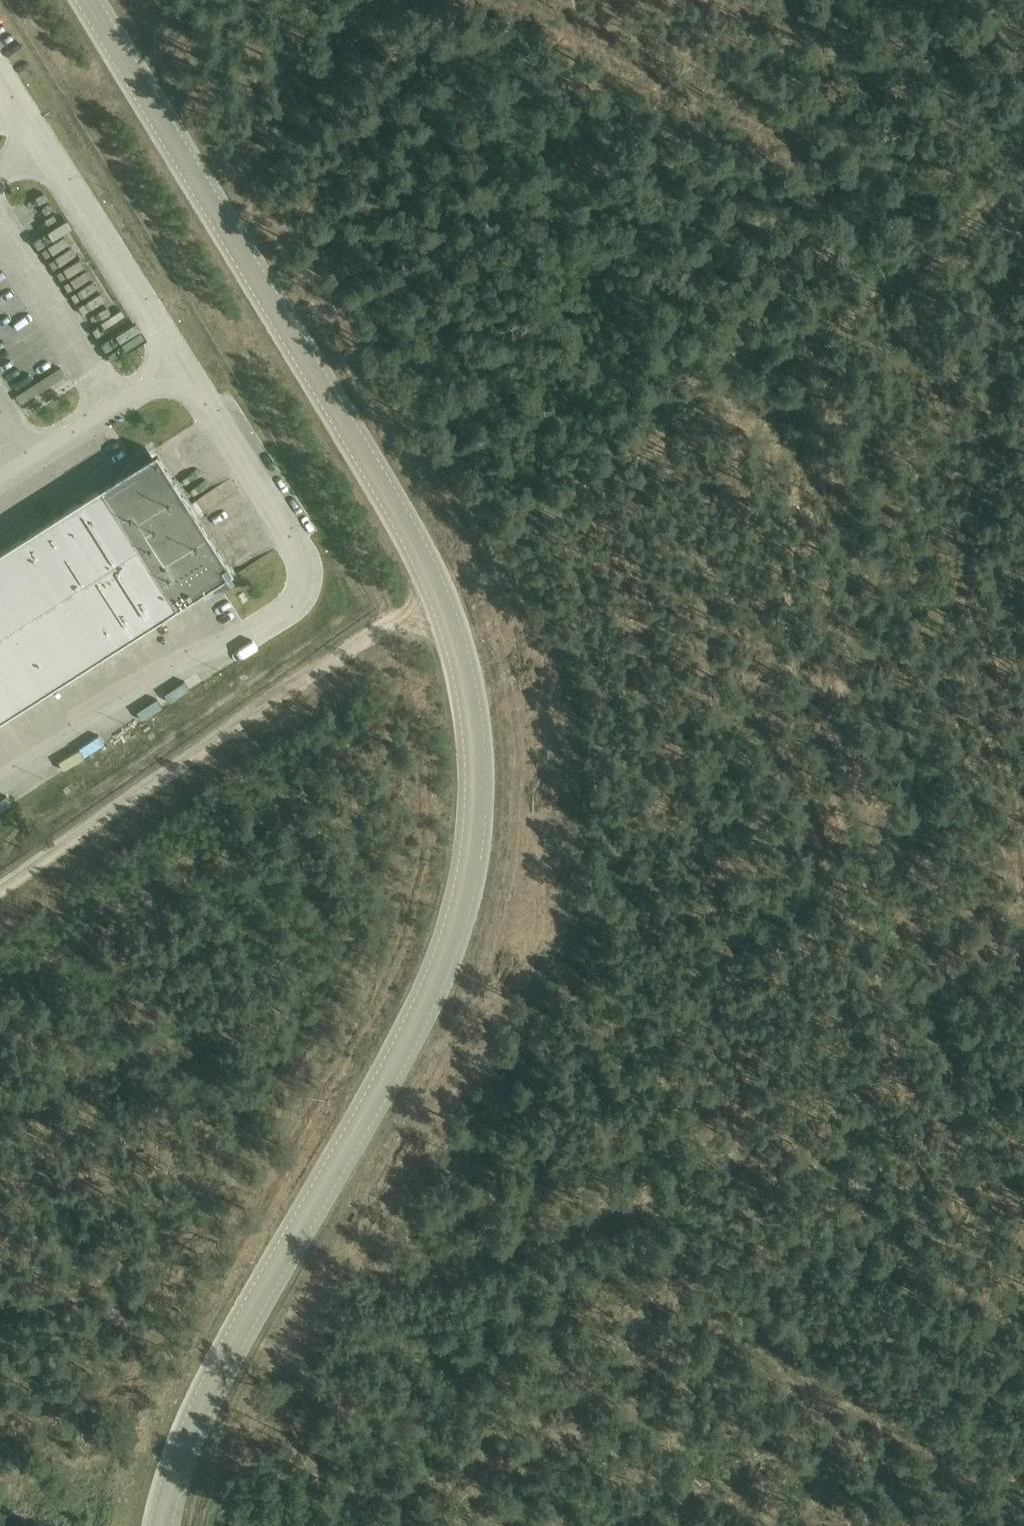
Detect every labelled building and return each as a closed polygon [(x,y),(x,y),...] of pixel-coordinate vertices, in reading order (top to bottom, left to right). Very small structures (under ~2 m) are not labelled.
[(16,396),(21,404),(66,375),(61,367),(16,396)] [(227,575),(151,456),(0,551),(0,720),(227,575)]
